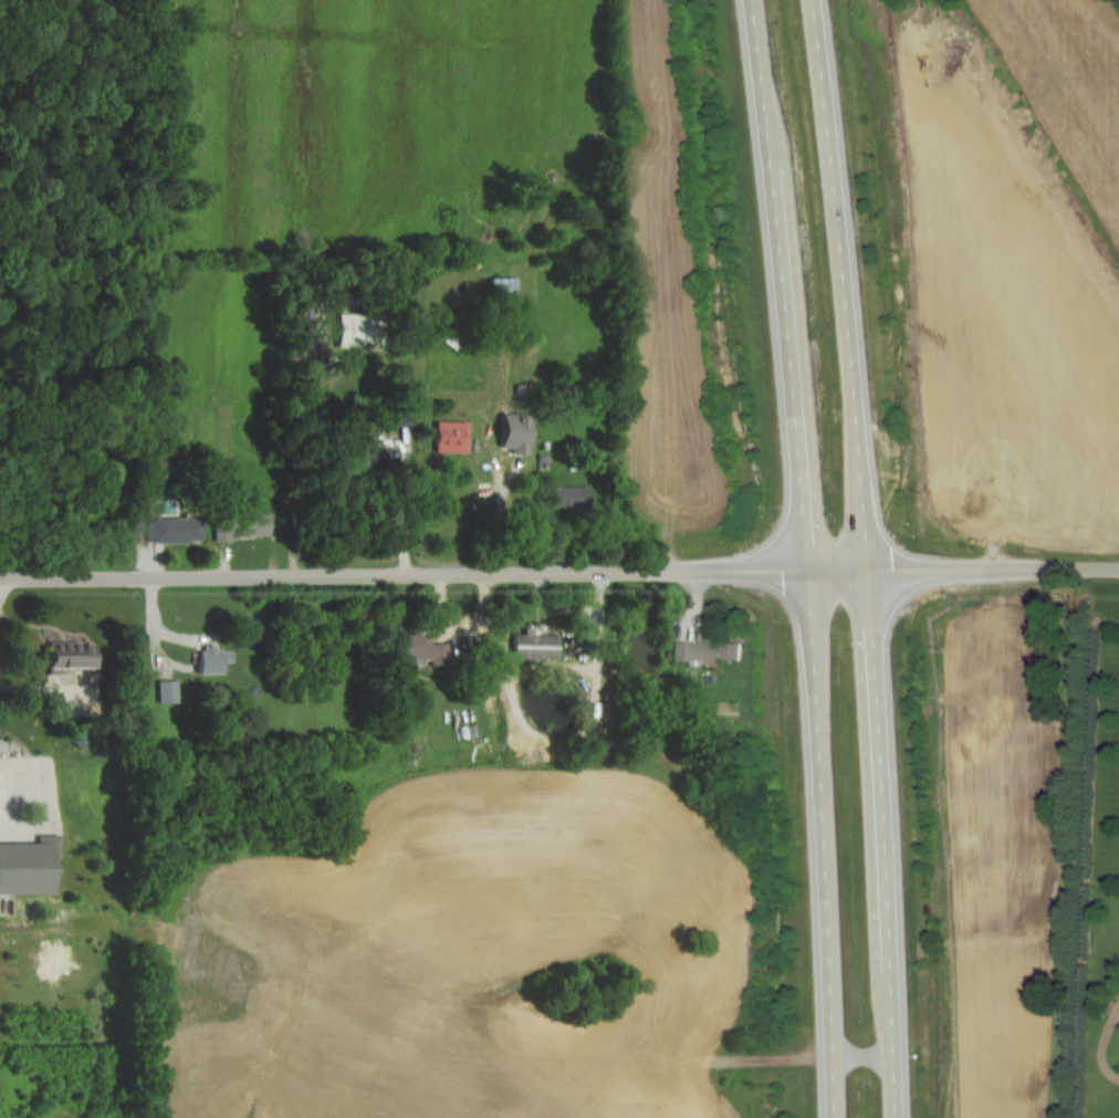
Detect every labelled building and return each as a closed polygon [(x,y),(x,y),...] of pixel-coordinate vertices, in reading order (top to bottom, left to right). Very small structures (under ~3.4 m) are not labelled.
[(521,304),(520,279),(495,279),(496,304),(521,304)] [(341,347),(386,348),(387,315),(341,315),(341,347)] [(505,449),(532,450),(533,415),(506,414),(505,449)] [(472,453),(473,421),(439,421),(439,452),(472,453)] [(168,476),(167,463),(153,463),(153,476),(168,476)] [(590,486),(558,487),(558,508),(591,508),(590,486)] [(273,513),(241,513),(242,536),(273,535),(273,513)] [(151,519),(151,543),(207,541),(206,518),(151,519)] [(235,541),(235,520),(221,520),(221,541),(235,541)] [(536,635),(536,628),(527,628),(527,635),(516,635),(516,658),(561,657),(561,635),(536,635)] [(427,643),(427,633),(407,634),(407,662),(452,661),(452,642),(427,643)] [(676,641),(675,665),(721,667),(722,659),(743,661),(744,645),(676,641)] [(96,667),(96,644),(53,645),(53,668),(96,667)] [(203,674),(226,674),(226,664),(236,664),(236,650),(220,650),(220,645),(203,645),(203,674)] [(162,703),(181,703),(180,680),(162,681),(162,703)] [(607,721),(623,721),(623,692),(608,691),(607,721)] [(56,857),(63,857),(63,841),(0,842),(0,848),(0,869),(0,894),(57,893),(56,857)]
